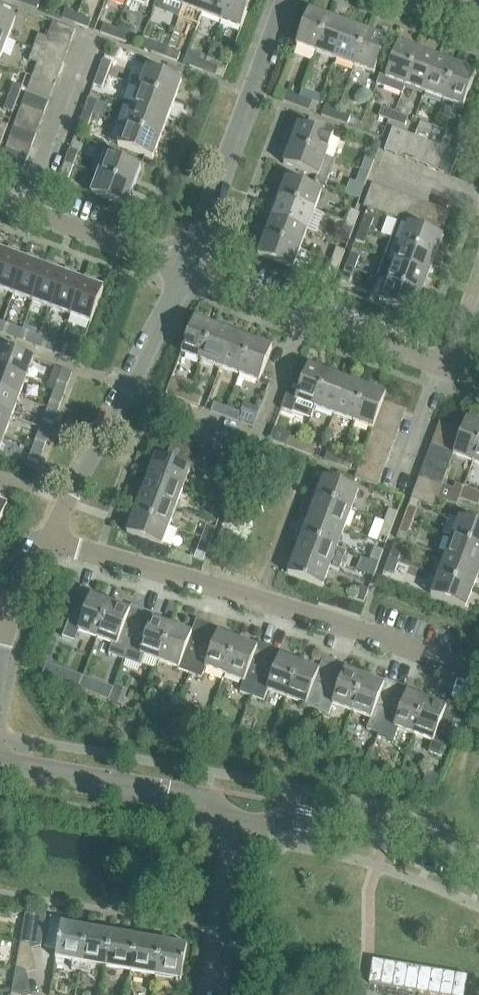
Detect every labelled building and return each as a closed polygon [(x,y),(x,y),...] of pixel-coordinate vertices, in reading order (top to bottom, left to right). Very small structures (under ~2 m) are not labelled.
[(35,0),(27,0),(24,7),(36,11),(39,2),(35,0)] [(183,8),(186,0),(157,0),(154,7),(180,17),(183,8)] [(202,15),(208,0),(186,0),(183,8),(202,15)] [(202,15),(222,23),(230,0),(208,0),(202,15)] [(222,23),(242,30),(253,0),(230,0),(222,23)] [(75,25),(78,16),(64,11),(61,20),(75,25)] [(310,11),(297,46),(317,54),(330,19),(310,11)] [(9,40),(16,20),(0,14),(0,37),(9,40)] [(91,21),(78,16),(75,25),(88,30),(91,21)] [(317,54),(336,61),(349,26),(330,19),(317,54)] [(72,42),(76,31),(53,22),(48,34),(72,42)] [(114,39),(117,31),(104,26),(101,35),(114,39)] [(349,26),(336,61),(355,68),(368,33),(349,26)] [(130,36),(117,31),(114,39),(126,44),(130,36)] [(368,33),(355,68),(375,75),(388,41),(368,33)] [(44,45),(68,53),(72,42),(48,34),(46,39),(44,45)] [(0,37),(0,59),(1,60),(9,40),(0,37)] [(38,37),(34,50),(41,53),(44,45),(46,39),(38,37)] [(402,95),(405,87),(418,52),(398,44),(386,77),(380,75),(376,86),(402,95)] [(41,53),(40,56),(64,64),(68,53),(44,45),(41,53)] [(152,53),(164,58),(168,50),(155,45),(152,53)] [(29,62),(37,65),(40,56),(41,53),(34,50),(29,62)] [(168,50),(164,58),(177,63),(180,54),(168,50)] [(418,52),(405,87),(424,94),(437,59),(418,52)] [(36,67),(60,75),(64,64),(40,56),(37,65),(36,67)] [(190,68),(203,73),(204,72),(207,64),(193,59),(190,68)] [(424,94),(444,101),(457,66),(437,59),(424,94)] [(98,73),(107,76),(112,63),(103,60),(98,73)] [(219,68),(207,64),(204,72),(216,77),(219,68)] [(464,109),(477,74),(457,66),(444,101),(464,109)] [(32,78),(56,86),(60,75),(36,67),(32,78)] [(148,69),(140,89),(175,102),(183,83),(148,69)] [(102,89),(107,76),(98,73),(93,86),(102,89)] [(28,89),(52,98),(56,86),(32,78),(28,89)] [(8,97),(16,100),(21,87),(12,85),(8,97)] [(140,89),(133,108),(168,121),(175,102),(140,89)] [(289,104),(289,105),(296,107),(300,99),(286,94),(283,102),(289,104)] [(45,115),(49,104),(26,95),(21,106),(45,115)] [(8,97),(3,110),(12,113),(16,100),(8,97)] [(84,111),(93,114),(97,101),(89,98),(84,111)] [(300,99),(296,107),(309,112),(312,103),(300,99)] [(41,126),(45,115),(21,106),(17,117),(41,126)] [(392,122),(395,112),(382,107),(378,117),(392,122)] [(133,108),(126,127),(161,140),(168,121),(133,108)] [(321,117),(335,122),(338,113),(324,108),(321,117)] [(88,127),(93,114),(84,111),(79,124),(88,127)] [(408,117),(395,112),(392,122),(404,127),(408,117)] [(338,113),(335,122),(347,126),(350,117),(338,113)] [(37,137),(41,126),(17,117),(13,128),(37,137)] [(428,143),(434,127),(420,122),(414,138),(415,138),(426,142),(428,143)] [(290,134),(287,144),(326,159),(333,138),(299,126),(296,134),(290,134)] [(161,140),(126,127),(118,147),(153,160),(161,140)] [(442,148),(447,132),(434,127),(428,143),(437,146),(442,148)] [(13,128),(9,139),(32,148),(37,137),(13,128)] [(393,130),(384,152),(395,156),(404,134),(393,130)] [(415,138),(414,138),(404,134),(395,156),(406,160),(415,138)] [(415,138),(406,160),(417,164),(426,142),(415,138)] [(9,139),(5,150),(28,159),(32,148),(9,139)] [(417,164),(428,169),(437,146),(428,143),(426,142),(417,164)] [(326,159),(287,144),(283,153),(287,156),(284,166),(317,178),(315,183),(326,187),(335,162),(326,159)] [(428,169),(440,173),(448,150),(442,148),(437,146),(428,169)] [(74,165),(78,152),(70,149),(65,162),(74,165)] [(5,150),(1,161),(24,170),(28,159),(5,150)] [(440,173),(451,177),(460,155),(448,150),(440,173)] [(106,155),(99,175),(134,188),(142,168),(106,155)] [(360,171),(369,175),(374,160),(365,157),(360,171)] [(69,178),(74,165),(65,162),(60,175),(69,178)] [(351,197),(359,200),(369,175),(360,171),(351,197)] [(91,195),(127,208),(134,188),(99,175),(91,195)] [(287,179),(280,199),(315,212),(322,192),(287,179)] [(363,208),(375,213),(383,190),(372,186),(363,208)] [(383,190),(375,213),(386,217),(394,194),(383,190)] [(405,198),(394,194),(386,217),(397,221),(405,198)] [(416,202),(405,198),(397,221),(399,222),(408,225),(416,202)] [(280,199),(273,218),(308,231),(315,212),(280,199)] [(428,206),(416,202),(408,225),(420,229),(428,206)] [(439,211),(428,206),(420,229),(431,233),(439,211)] [(346,224),(355,227),(359,214),(350,211),(346,224)] [(450,215),(439,211),(431,233),(441,237),(450,215)] [(369,232),(374,219),(366,216),(361,229),(369,232)] [(301,250),(308,231),(273,218),(266,237),(301,250)] [(399,222),(392,240),(442,259),(446,250),(440,247),(444,238),(441,237),(431,233),(420,229),(408,225),(399,222)] [(355,227),(346,224),(340,241),(348,245),(355,227)] [(361,229),(356,241),(365,244),(369,232),(361,229)] [(301,250),(266,237),(258,257),(293,270),(301,250)] [(395,263),(429,276),(432,268),(438,270),(442,259),(392,240),(385,260),(395,263)] [(7,255),(0,274),(0,291),(13,296),(26,262),(17,258),(19,252),(9,249),(7,255)] [(332,262),(341,265),(346,252),(337,249),(332,262)] [(346,267),(355,270),(360,258),(351,254),(346,267)] [(26,262),(13,296),(33,303),(45,269),(36,265),(38,260),(28,256),(26,262)] [(387,283),(422,295),(429,276),(395,263),(385,260),(378,279),(387,283)] [(336,278),(341,265),(332,262),(327,275),(336,278)] [(45,269),(33,303),(52,310),(65,276),(55,272),(57,267),(47,263),(45,269)] [(350,284),(355,270),(346,267),(342,280),(350,284)] [(71,317),(84,283),(74,279),(76,274),(67,270),(65,276),(52,310),(71,317)] [(91,325),(103,291),(93,287),(95,281),(86,278),(84,283),(71,317),(91,325)] [(380,303),(415,315),(422,295),(387,283),(380,303)] [(200,362),(214,327),(194,320),(180,355),(200,362)] [(0,331),(0,334),(18,341),(21,331),(2,324),(0,331)] [(220,370),(233,334),(214,327),(200,362),(220,370)] [(21,331),(18,341),(37,348),(41,339),(21,331)] [(239,377),(252,342),(233,334),(220,370),(239,377)] [(41,339),(37,348),(57,355),(60,346),(41,339)] [(272,349),(252,342),(239,377),(259,384),(272,349)] [(60,346),(57,355),(76,362),(80,353),(60,346)] [(33,360),(0,348),(0,370),(26,379),(33,360)] [(303,380),(294,376),(281,410),(291,414),(296,402),(315,409),(328,374),(308,367),(303,380)] [(26,379),(0,370),(0,392),(19,399),(26,379)] [(56,390),(65,393),(72,374),(63,371),(56,390)] [(315,409),(334,416),(337,408),(347,382),(328,374),(315,409)] [(270,382),(261,379),(259,384),(268,388),(270,382)] [(347,382),(337,408),(334,416),(354,423),(367,389),(347,382)] [(375,424),(379,413),(384,402),(386,396),(367,389),(354,423),(373,430),(375,424)] [(48,409),(57,413),(65,393),(56,390),(48,409)] [(173,399),(186,404),(189,395),(176,390),(173,399)] [(12,418),(19,399),(0,392),(0,414),(12,418)] [(189,395),(186,404),(199,409),(202,400),(189,395)] [(384,402),(379,413),(402,422),(406,411),(384,402)] [(210,413),(223,418),(227,409),(214,404),(210,413)] [(41,428),(50,432),(57,413),(48,409),(41,428)] [(223,418),(237,423),(240,414),(227,409),(223,418)] [(379,413),(375,424),(398,433),(402,422),(379,413)] [(5,437),(12,418),(0,414),(0,436),(5,437)] [(472,464),(478,445),(478,427),(466,422),(462,431),(458,443),(454,454),(453,457),(472,464)] [(440,423),(435,434),(458,443),(462,431),(440,423)] [(375,424),(373,430),(371,435),(394,444),(398,433),(375,424)] [(34,448),(43,452),(50,432),(41,428),(34,448)] [(435,434),(431,445),(454,454),(458,443),(435,434)] [(394,444),(371,435),(367,446),(390,455),(394,444)] [(176,464),(185,441),(174,437),(165,460),(176,464)] [(286,447),(299,452),(302,443),(289,438),(286,447)] [(187,468),(196,445),(185,441),(176,464),(187,468)] [(302,443),(299,452),(312,457),(315,448),(302,443)] [(207,449),(197,445),(196,445),(187,468),(190,469),(198,472),(207,449)] [(431,445),(427,456),(450,465),(453,457),(454,454),(431,445)] [(363,457),(386,466),(390,455),(367,446),(363,457)] [(27,468),(36,471),(43,452),(34,448),(26,467),(27,468)] [(209,476),(218,453),(207,449),(198,472),(209,476)] [(324,461),(338,466),(341,458),(327,452),(324,461)] [(220,481),(229,457),(218,453),(209,476),(220,481)] [(176,464),(165,460),(156,456),(149,475),(183,488),(190,469),(187,468),(176,464)] [(427,456),(423,467),(446,476),(450,465),(427,456)] [(359,468),(381,477),(386,466),(363,457),(359,468)] [(341,458),(338,466),(350,471),(353,462),(341,458)] [(423,467),(419,478),(442,487),(446,476),(423,467)] [(355,479),(377,488),(381,477),(359,468),(355,479)] [(176,507),(183,488),(149,475),(141,495),(176,507)] [(419,478),(415,489),(438,498),(439,494),(440,491),(442,488),(442,487),(419,478)] [(316,498),(352,512),(359,492),(324,479),(316,498)] [(216,501),(224,505),(229,492),(221,488),(216,501)] [(437,500),(437,501),(456,508),(458,501),(459,499),(461,494),(453,491),(453,492),(442,488),(440,491),(439,494),(438,498),(437,500)] [(415,489),(411,501),(434,509),(437,501),(437,500),(438,498),(415,489)] [(475,497),(462,492),(461,494),(459,499),(458,501),(471,506),(475,497)] [(169,527),(176,507),(141,495),(134,514),(169,527)] [(309,518),(345,531),(352,512),(316,498),(309,518)] [(219,517),(224,505),(216,501),(211,514),(219,517)] [(403,521),(412,524),(417,510),(408,507),(403,521)] [(384,524),(393,527),(397,514),(389,511),(384,524)] [(162,546),(169,527),(134,514),(127,534),(162,546)] [(309,518),(302,537),(338,550),(345,531),(309,518)] [(452,539),(478,549),(478,526),(460,519),(452,539)] [(407,536),(412,524),(403,521),(399,533),(407,536)] [(388,540),(393,527),(384,524),(379,537),(388,540)] [(210,542),(215,531),(215,530),(206,527),(202,539),(210,542)] [(302,537),(295,556),(330,569),(338,550),(302,537)] [(197,552),(205,555),(210,542),(202,539),(197,552)] [(445,558),(478,570),(478,549),(452,539),(445,558)] [(389,558),(398,562),(403,548),(394,545),(389,558)] [(370,562),(378,565),(383,552),(375,549),(370,562)] [(288,576),(323,589),(330,569),(295,556),(288,576)] [(384,572),(393,575),(398,562),(389,558),(384,572)] [(438,577),(473,590),(478,574),(478,570),(445,558),(438,577)] [(362,581),(371,584),(378,565),(370,562),(362,581)] [(438,577),(431,597),(466,610),(473,590),(438,577)] [(355,601),(363,604),(367,596),(371,584),(362,581),(358,592),(355,601)] [(97,639),(110,604),(91,597),(93,592),(81,588),(62,638),(74,643),(78,632),(97,639)] [(110,604),(97,639),(112,644),(108,655),(124,661),(143,610),(131,606),(129,611),(110,604)] [(140,655),(159,662),(172,627),(153,620),(155,615),(143,610),(124,661),(136,666),(140,655)] [(177,670),(189,675),(208,625),(196,621),(191,635),(172,627),(159,662),(178,669),(177,670)] [(205,669),(224,676),(237,641),(218,634),(220,629),(208,625),(189,675),(202,679),(205,669)] [(238,694),(250,698),(269,648),(258,644),(257,648),(237,641),(224,676),(242,683),(238,694)] [(269,648),(250,698),(263,703),(267,692),(285,699),(299,664),(280,657),(281,652),(269,648)] [(304,708),(316,712),(335,662),(323,657),(318,671),(299,664),(285,699),(304,706),(304,708)] [(332,706),(351,713),(364,678),(345,671),(347,666),(335,662),(316,712),(328,717),(332,706)] [(47,665),(45,670),(42,676),(55,681),(59,669),(47,665)] [(365,730),(378,735),(396,685),(384,680),(383,685),(364,678),(351,713),(369,719),(365,730)] [(103,685),(98,698),(109,702),(113,689),(103,685)] [(394,729),(413,736),(426,701),(407,694),(409,690),(396,685),(378,735),(390,739),(394,729)] [(111,699),(113,703),(117,705),(121,703),(122,699),(120,695),(117,694),(113,696),(111,699)] [(426,701),(413,736),(432,743),(428,753),(440,758),(459,708),(447,703),(445,708),(426,701)] [(169,706),(165,705),(161,707),(159,712),(162,716),(166,717),(170,715),(172,710),(169,706)] [(30,945),(31,949),(41,947),(47,916),(27,913),(21,943),(30,945)] [(57,950),(56,958),(82,963),(88,929),(72,926),(72,921),(51,917),(46,947),(57,950)] [(82,963),(106,968),(114,928),(105,927),(104,932),(88,929),(82,963)] [(106,968),(131,972),(137,938),(121,935),(122,930),(114,928),(106,968)] [(131,972),(156,977),(163,937),(154,936),(153,941),(137,938),(131,972)] [(163,937),(156,977),(181,981),(187,947),(171,944),(172,939),(163,937)] [(25,970),(27,974),(37,972),(31,949),(30,945),(21,943),(17,968),(25,970)] [(369,984),(428,994),(434,994),(464,994),(467,977),(432,971),(409,967),(373,961),(369,984)] [(21,994),(32,994),(27,974),(25,970),(17,968),(12,993),(21,994)]
